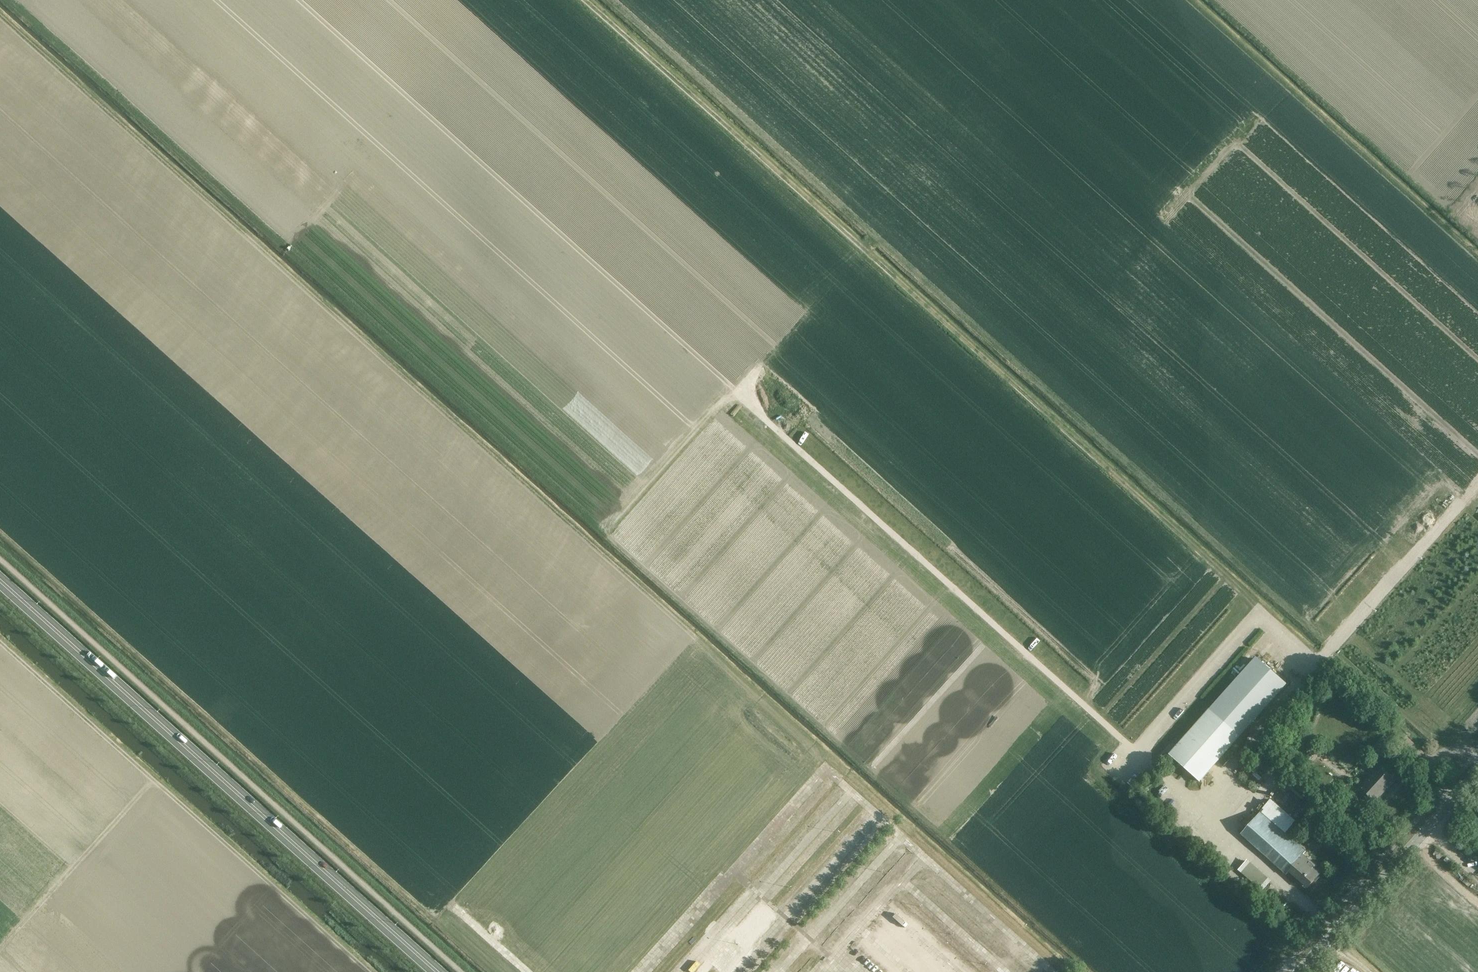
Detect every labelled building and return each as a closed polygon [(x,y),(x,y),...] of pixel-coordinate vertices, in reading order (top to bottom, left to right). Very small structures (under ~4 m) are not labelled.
[(1259,654),(1210,709),(1241,736),(1289,681),(1259,654)] [(1238,666),(1242,670),(1252,661),(1248,657),(1238,666)] [(1241,736),(1210,709),(1169,754),(1200,781),(1241,736)] [(1387,774),(1396,765),(1385,756),(1377,765),(1380,767),(1360,789),(1374,801),(1393,780),(1387,774)] [(1260,811),(1261,811),(1241,833),(1286,874),(1289,870),(1308,887),(1321,872),(1302,855),(1306,851),(1285,833),(1296,820),(1271,798),(1260,811)] [(1271,881),(1270,882),(1249,863),(1243,871),(1263,889),(1287,911),(1295,902),(1271,881)]
